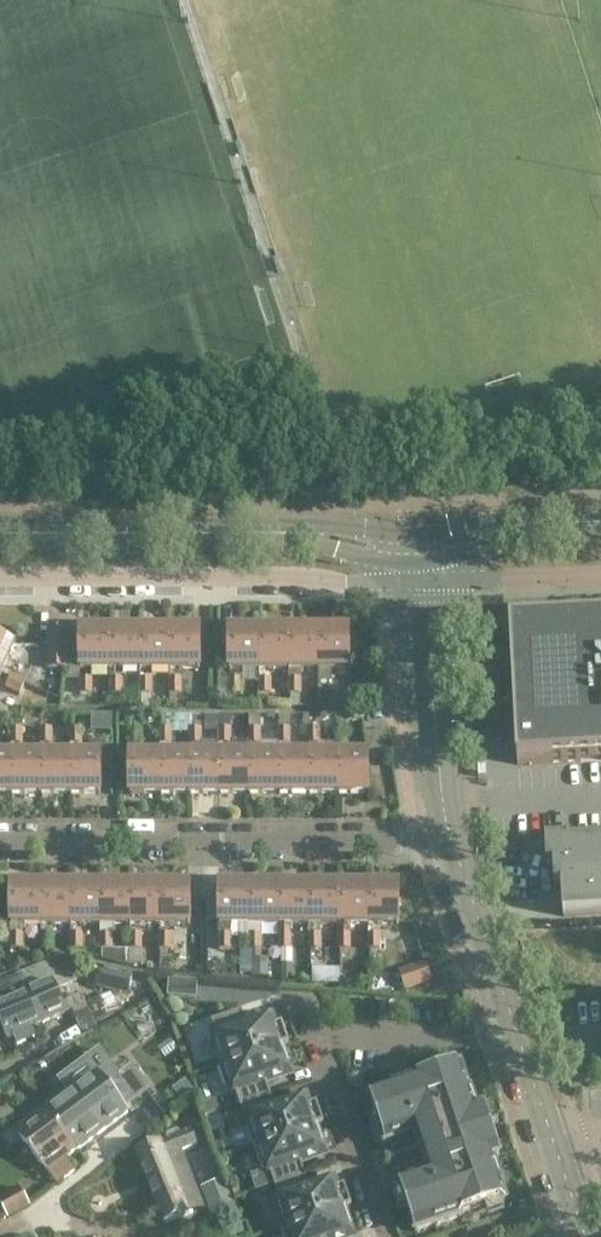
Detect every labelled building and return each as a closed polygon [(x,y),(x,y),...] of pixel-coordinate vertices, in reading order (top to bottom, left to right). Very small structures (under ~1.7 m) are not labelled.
[(511,630),(517,764),(600,760),(600,621),(515,625),(514,625),(514,626),(513,626),(512,626),(512,627),(511,627),(511,628),(511,629),(511,630)] [(49,628),(49,655),(65,655),(65,628),(49,628)] [(170,668),(170,628),(140,629),(140,668),(170,668)] [(200,628),(170,628),(170,668),(200,668),(200,628)] [(349,628),(319,629),(319,668),(319,678),(331,678),(331,668),(349,668),(349,628)] [(80,668),(83,668),(110,668),(110,629),(80,629),(80,668)] [(140,668),(140,629),(110,629),(110,668),(140,668)] [(229,668),(259,668),(259,629),(229,629),(229,668)] [(273,668),(289,668),(289,629),(259,629),(259,668),(259,676),(273,676),(273,668)] [(319,668),(319,629),(289,629),(289,668),(289,676),(302,676),(302,668),(319,668)] [(1,673),(14,645),(0,639),(0,672),(1,673)] [(65,655),(49,655),(49,667),(60,667),(65,667),(65,655)] [(259,691),(273,691),(273,676),(259,676),(259,691)] [(289,691),(302,691),(302,676),(289,676),(289,691)] [(19,696),(25,684),(11,677),(5,689),(19,696)] [(92,678),(80,678),(80,679),(80,693),(92,693),(92,678)] [(123,678),(110,678),(110,693),(123,693),(123,678)] [(152,678),(140,678),(140,693),(152,693),(152,678)] [(182,678),(170,678),(170,693),(182,693),(182,678)] [(241,678),(229,678),(229,693),(241,693),(241,678)] [(80,679),(65,679),(65,693),(80,693),(80,679)] [(271,706),(271,693),(259,693),(259,706),(271,706)] [(300,706),(300,693),(290,693),(290,706),(300,706)] [(152,707),(152,694),(141,694),(141,707),(152,707)] [(343,699),(345,710),(361,708),(359,697),(343,699)] [(361,708),(345,710),(347,722),(363,719),(361,708)] [(218,715),(205,715),(205,730),(218,730),(218,715)] [(22,728),(11,728),(11,743),(22,743),(22,728)] [(52,728),(41,728),(41,743),(52,743),(52,728)] [(82,728),(70,728),(70,743),(82,743),(82,728)] [(141,728),(130,728),(130,743),(141,743),(141,728)] [(172,728),(160,728),(160,743),(172,743),(172,728)] [(201,728),(190,728),(190,743),(201,743),(201,728)] [(231,728),(219,728),(219,743),(231,743),(231,728)] [(261,728),(249,728),(249,743),(261,743),(261,728)] [(290,728),(279,728),(279,754),(290,754),(290,728)] [(320,728),(308,728),(308,743),(320,743),(320,728)] [(0,754),(0,793),(11,793),(11,754),(0,754)] [(41,754),(11,754),(11,793),(41,793),(41,754)] [(70,754),(41,754),(41,793),(70,793),(70,754)] [(70,754),(70,793),(101,793),(101,754),(70,754)] [(160,793),(160,754),(130,754),(130,793),(160,793)] [(190,754),(160,754),(160,793),(190,793),(190,754)] [(219,754),(190,754),(190,793),(219,793),(219,754)] [(249,754),(219,754),(219,793),(249,793),(249,754)] [(279,754),(249,754),(249,793),(279,793),(279,754)] [(290,754),(279,754),(279,793),(308,793),(308,754),(290,754)] [(338,754),(308,754),(308,793),(338,793),(338,754)] [(338,754),(338,793),(369,793),(369,754),(338,754)] [(568,843),(568,841),(545,843),(546,865),(553,865),(554,886),(561,885),(562,915),(600,913),(600,841),(568,843)] [(513,855),(528,903),(552,895),(536,848),(513,855)] [(11,923),(41,923),(41,884),(11,884),(11,923)] [(71,923),(71,884),(41,884),(41,923),(71,923)] [(101,923),(101,884),(71,884),(71,923),(101,923)] [(131,923),(131,884),(101,884),(101,923),(101,931),(114,931),(114,923),(131,923)] [(160,923),(160,884),(131,884),(131,923),(160,923)] [(191,884),(160,884),(160,923),(191,923),(191,884)] [(250,923),(250,884),(220,884),(220,931),(233,931),(233,923),(250,923)] [(280,884),(250,884),(250,923),(250,934),(261,934),(261,923),(280,923),(280,884)] [(309,923),(309,884),(280,884),(280,923),(280,931),(293,931),(293,923),(309,923)] [(339,923),(339,884),(309,884),(309,923),(310,931),(323,931),(323,923),(339,923)] [(339,884),(339,923),(339,931),(353,931),(352,923),(369,923),(369,884),(339,884)] [(399,884),(369,884),(369,923),(399,923),(399,884)] [(188,957),(202,957),(202,929),(188,929),(188,957)] [(22,934),(11,934),(11,949),(22,949),(22,934)] [(53,934),(41,934),(41,949),(53,949),(53,934)] [(82,934),(71,934),(71,949),(82,949),(82,934)] [(112,934),(101,934),(101,949),(112,949),(112,934)] [(142,934),(131,934),(131,949),(142,949),(142,934)] [(171,934),(160,934),(160,949),(171,949),(171,934)] [(231,934),(220,934),(220,949),(231,949),(231,934)] [(261,934),(250,934),(250,949),(252,949),(252,950),(252,973),(252,976),(268,976),(268,959),(261,959),(261,949),(261,934)] [(291,934),(280,934),(280,949),(291,949),(291,934)] [(321,934),(309,934),(309,949),(321,949),(321,934)] [(350,934),(339,934),(339,949),(350,949),(350,934)] [(380,934),(369,934),(369,949),(380,949),(380,934)] [(252,950),(241,950),(241,973),(252,973),(252,950)] [(25,968),(15,973),(22,990),(32,986),(28,976),(37,972),(34,964),(25,968)] [(426,964),(409,969),(400,972),(406,988),(431,980),(426,964)] [(326,969),(313,969),(313,983),(326,983),(326,969)] [(0,979),(0,986),(5,997),(22,990),(15,973),(0,979)] [(164,979),(163,996),(192,998),(193,981),(164,979)] [(24,994),(37,1025),(65,1013),(53,982),(24,994)] [(24,994),(0,1004),(0,1019),(7,1037),(14,1035),(17,1044),(34,1036),(31,1027),(37,1025),(24,994)] [(113,1017),(100,1024),(108,1038),(122,1030),(129,1041),(159,1021),(145,1000),(115,1020),(113,1017)] [(113,1001),(73,1018),(79,1031),(118,1014),(113,1001)] [(280,1046),(289,1042),(282,1022),(273,1025),(270,1018),(248,1025),(242,1010),(212,1020),(226,1062),(226,1063),(279,1045),(280,1046)] [(279,1045),(226,1063),(226,1062),(218,1064),(228,1092),(235,1090),(240,1104),(270,1094),(265,1079),(288,1072),(280,1046),(279,1045)] [(42,1107),(76,1150),(128,1112),(125,1108),(148,1090),(134,1072),(123,1081),(119,1076),(108,1085),(88,1058),(59,1080),(67,1089),(42,1107)] [(370,1096),(384,1137),(386,1143),(399,1138),(404,1152),(418,1147),(423,1162),(400,1170),(404,1183),(400,1184),(415,1231),(506,1200),(491,1156),(499,1154),(485,1110),(484,1107),(475,1110),(460,1066),(370,1096)] [(240,1104),(254,1146),(261,1144),(260,1143),(314,1125),(314,1126),(324,1123),(317,1102),(307,1105),(305,1098),(275,1108),(270,1094),(240,1104)] [(66,1158),(76,1150),(42,1107),(13,1129),(47,1171),(47,1172),(56,1183),(75,1170),(66,1158)] [(323,1152),(314,1126),(314,1125),(260,1143),(261,1144),(274,1184),(305,1174),(300,1159),(323,1152)] [(191,1130),(181,1134),(177,1130),(167,1134),(167,1139),(137,1151),(165,1222),(193,1211),(189,1201),(200,1196),(182,1150),(197,1143),(191,1130)] [(342,1209),(352,1205),(345,1185),(335,1188),(333,1181),(310,1188),(305,1174),(274,1184),(279,1199),(272,1201),(281,1228),(342,1207),(342,1209)] [(226,1178),(199,1188),(214,1227),(241,1216),(226,1178)] [(8,1217),(29,1205),(19,1188),(0,1199),(0,1203),(8,1217)] [(342,1209),(342,1207),(281,1228),(284,1236),(343,1236),(351,1234),(342,1209)]
